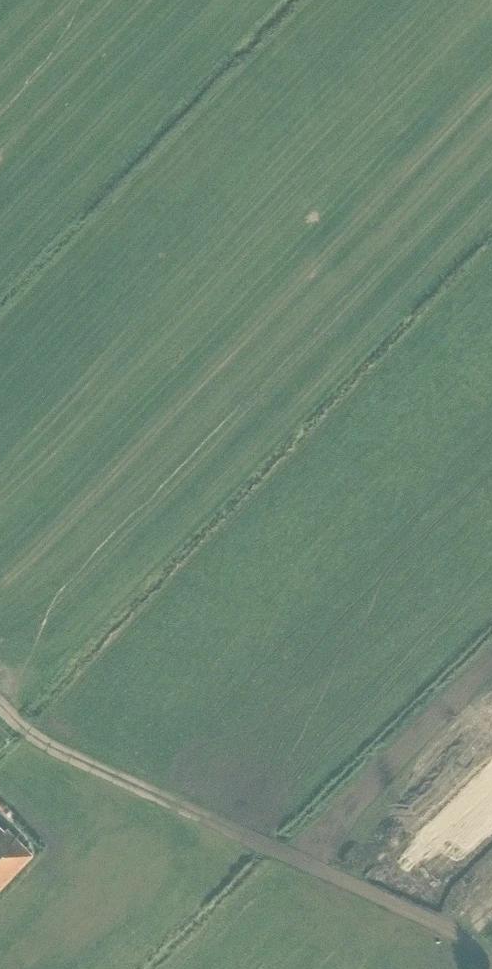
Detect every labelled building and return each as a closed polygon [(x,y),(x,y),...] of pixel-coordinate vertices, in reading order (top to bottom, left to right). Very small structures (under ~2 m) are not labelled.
[(33,853),(7,827),(5,829),(0,824),(0,887),(33,853)]
